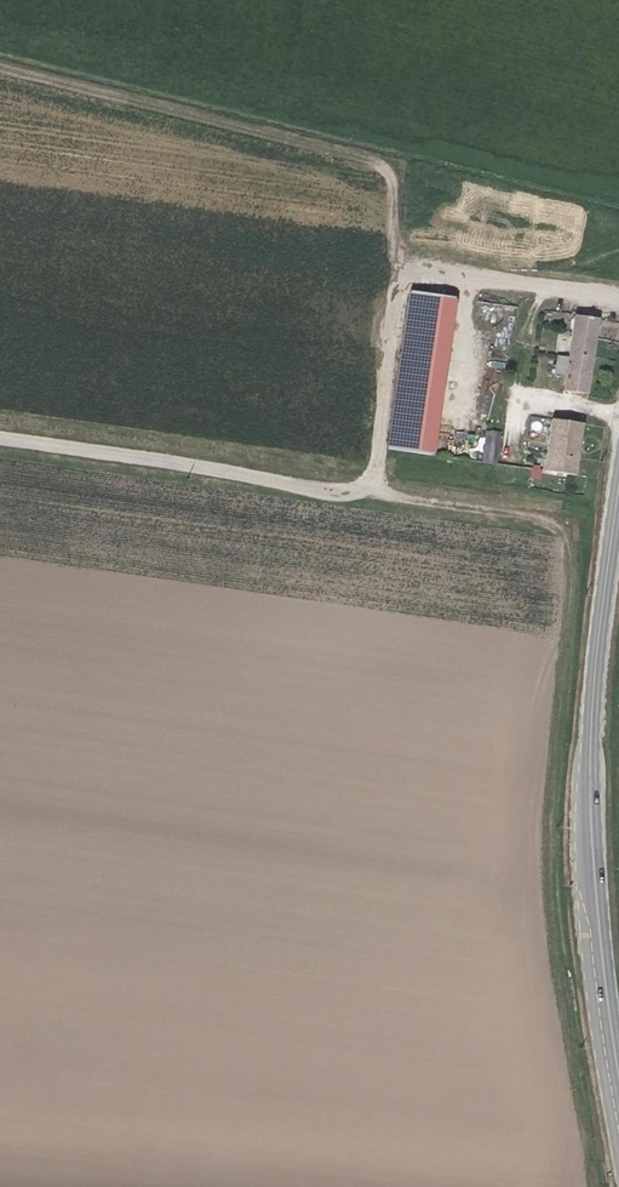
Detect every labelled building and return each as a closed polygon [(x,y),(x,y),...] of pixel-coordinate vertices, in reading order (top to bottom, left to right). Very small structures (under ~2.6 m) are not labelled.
[(420,452),(471,460),(472,448),(434,442),(454,300),(442,299),(410,294),(389,448),(420,452)] [(522,317),(520,336),(529,337),(531,318),(522,317)] [(597,320),(573,317),(563,390),(587,393),(597,320)] [(544,471),(575,475),(582,425),(551,421),(545,462),(544,471)] [(482,461),(495,463),(500,433),(486,431),(482,461)]
